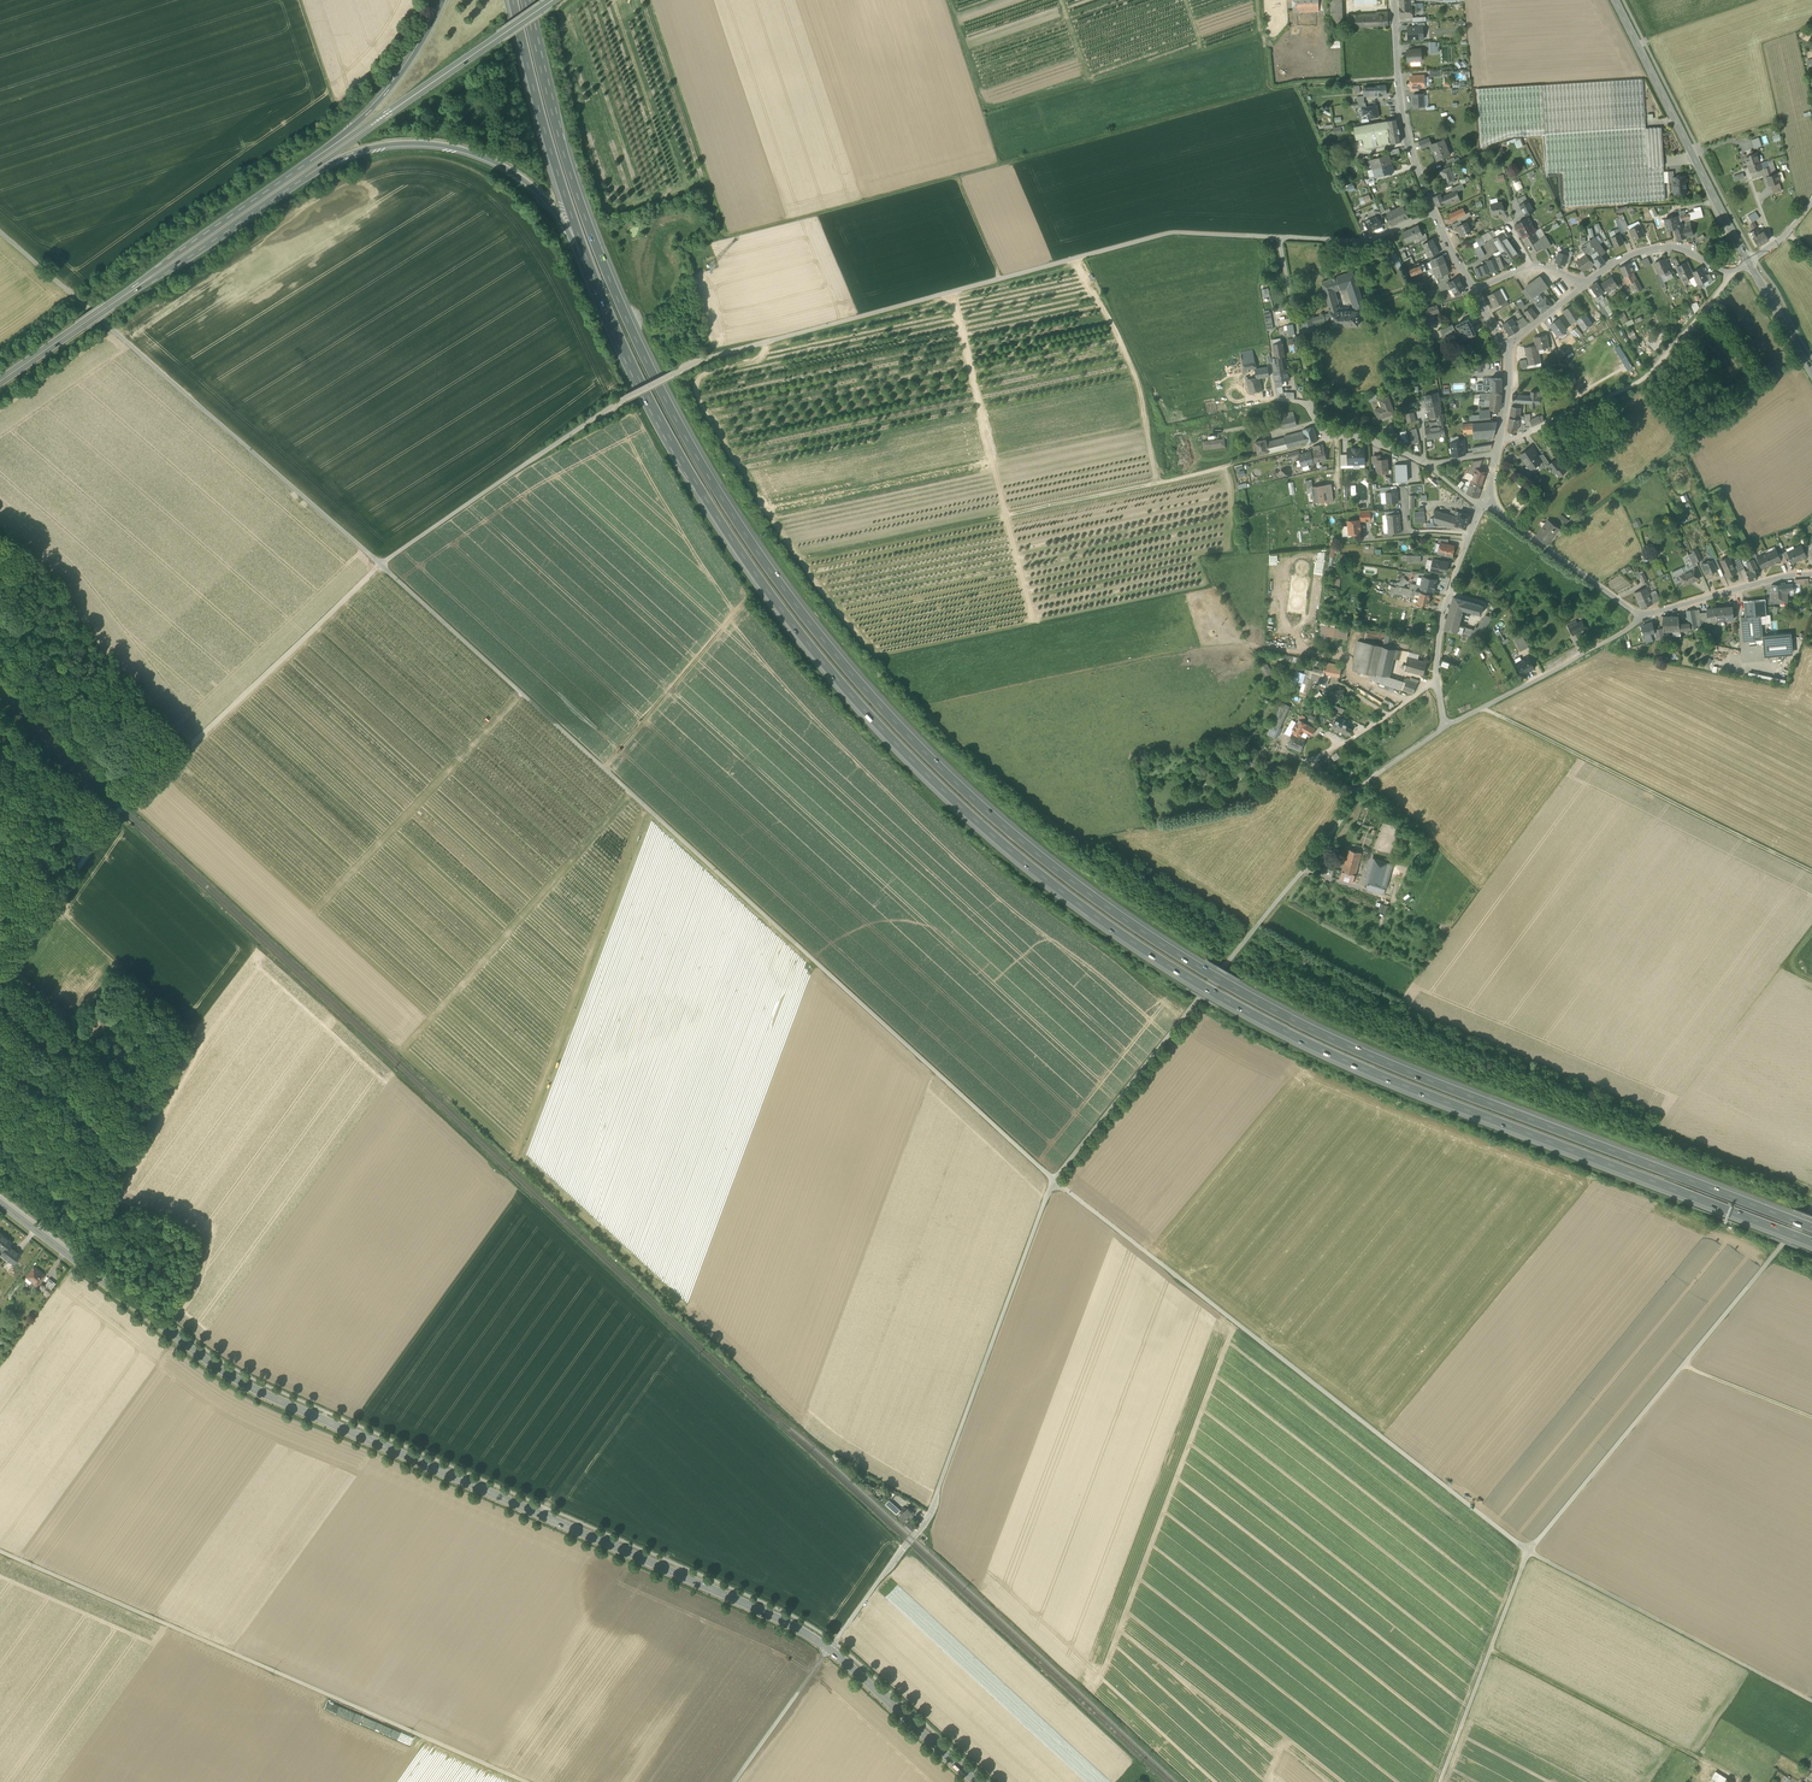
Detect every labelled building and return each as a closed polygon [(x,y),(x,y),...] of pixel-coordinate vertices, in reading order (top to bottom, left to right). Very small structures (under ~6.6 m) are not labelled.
[(1293,13),(1319,12),(1318,0),(1287,0),(1288,8),(1293,7),(1293,13)] [(1331,28),(1340,28),(1343,28),(1342,0),(1330,0),(1331,28)] [(1417,6),(1412,6),(1401,7),(1400,7),(1400,17),(1404,16),(1412,16),(1412,12),(1417,12),(1417,8),(1417,6)] [(1369,16),(1370,27),(1388,26),(1388,11),(1387,11),(1387,12),(1376,12),(1376,16),(1369,16)] [(1347,17),(1348,27),(1370,27),(1369,16),(1347,17)] [(1424,39),(1423,26),(1418,27),(1407,27),(1408,40),(1424,39)] [(1439,42),(1429,43),(1430,50),(1436,49),(1436,52),(1440,51),(1439,42)] [(1407,50),(1408,62),(1413,62),(1420,61),(1421,61),(1421,49),(1407,50)] [(1373,72),(1377,72),(1386,72),(1385,56),(1376,56),(1372,56),(1373,72)] [(1463,65),(1465,67),(1468,64),(1464,60),(1461,63),(1459,60),(1455,64),(1459,69),(1463,65)] [(1410,77),(1411,87),(1417,87),(1425,86),(1424,77),(1410,77)] [(1643,79),(1542,85),(1545,134),(1646,128),(1643,79)] [(1376,85),(1376,87),(1376,92),(1376,96),(1383,96),(1383,93),(1387,93),(1387,90),(1388,89),(1388,86),(1386,85),(1376,85)] [(1507,137),(1545,134),(1542,85),(1477,89),(1481,147),(1507,137)] [(1423,94),(1413,95),(1414,107),(1424,106),(1423,94)] [(1376,105),(1366,107),(1362,108),(1362,111),(1364,111),(1365,114),(1367,113),(1368,118),(1378,117),(1376,105)] [(1425,117),(1431,117),(1436,116),(1435,109),(1426,110),(1424,110),(1425,117)] [(1431,117),(1425,117),(1415,118),(1416,127),(1431,126),(1431,117)] [(1371,136),(1373,146),(1391,143),(1401,141),(1398,119),(1387,121),(1389,133),(1371,136)] [(1364,143),(1365,148),(1373,146),(1371,136),(1389,133),(1387,121),(1355,127),(1357,139),(1365,137),(1366,142),(1364,143)] [(1646,128),(1648,167),(1663,166),(1664,166),(1662,127),(1646,128)] [(1648,167),(1646,128),(1545,134),(1548,173),(1563,172),(1565,206),(1665,200),(1663,166),(1648,167)] [(1751,140),(1754,149),(1762,146),(1759,137),(1751,140)] [(1419,142),(1421,148),(1430,145),(1432,144),(1429,138),(1419,142)] [(1432,151),(1434,151),(1433,150),(1445,146),(1446,145),(1444,139),(1432,144),(1430,145),(1432,151)] [(1449,155),(1445,146),(1433,150),(1434,151),(1437,160),(1449,155)] [(1745,159),(1748,167),(1761,163),(1757,153),(1750,155),(1750,157),(1745,159)] [(1373,167),(1374,169),(1391,163),(1388,155),(1371,160),(1368,161),(1370,168),(1373,167)] [(1443,162),(1444,166),(1456,161),(1454,157),(1443,162)] [(1761,163),(1763,169),(1764,169),(1773,165),(1771,159),(1761,163)] [(1394,172),(1391,163),(1374,169),(1376,177),(1394,172)] [(1761,163),(1748,167),(1750,173),(1763,169),(1761,163)] [(1764,169),(1767,177),(1776,173),(1773,165),(1764,169)] [(1441,171),(1446,185),(1455,181),(1450,167),(1441,171)] [(1733,176),(1735,181),(1745,177),(1743,172),(1733,176)] [(1780,181),(1777,173),(1776,173),(1767,177),(1766,177),(1769,185),(1771,185),(1779,182),(1780,181)] [(1674,182),(1674,194),(1686,193),(1686,182),(1687,181),(1687,179),(1685,178),(1685,176),(1681,177),(1680,175),(1678,175),(1677,177),(1674,177),(1673,177),(1674,182)] [(1464,188),(1462,184),(1466,182),(1464,178),(1458,180),(1460,185),(1455,187),(1452,188),(1454,192),(1457,191),(1464,188)] [(1517,191),(1519,194),(1524,191),(1520,182),(1514,185),(1517,191)] [(1771,185),(1774,193),(1782,191),(1779,182),(1771,185)] [(1454,192),(1443,197),(1446,203),(1459,197),(1457,191),(1454,192)] [(1360,197),(1362,204),(1372,202),(1370,194),(1360,197)] [(1437,207),(1446,203),(1443,197),(1442,194),(1433,197),(1437,207)] [(1517,200),(1519,205),(1528,200),(1525,195),(1517,200)] [(1519,205),(1526,216),(1534,212),(1528,200),(1519,205)] [(1491,205),(1493,215),(1504,213),(1502,202),(1499,203),(1494,204),(1491,205)] [(1377,205),(1378,208),(1374,210),(1377,215),(1378,215),(1379,219),(1383,218),(1381,214),(1385,212),(1381,203),(1379,205),(1377,205)] [(1403,206),(1396,209),(1402,221),(1409,218),(1403,206)] [(1450,214),(1453,220),(1465,214),(1463,208),(1450,214)] [(1658,215),(1654,208),(1649,211),(1652,218),(1658,215)] [(1378,215),(1377,215),(1374,210),(1374,209),(1367,212),(1369,216),(1364,218),(1365,220),(1365,221),(1365,222),(1368,228),(1369,230),(1376,227),(1377,228),(1382,225),(1379,219),(1378,215)] [(1393,226),(1402,221),(1396,209),(1387,213),(1393,226)] [(1688,213),(1688,214),(1689,218),(1689,219),(1690,219),(1690,218),(1694,217),(1698,216),(1698,215),(1702,214),(1701,210),(1688,213)] [(1689,219),(1690,220),(1703,217),(1701,210),(1702,214),(1698,215),(1698,216),(1694,217),(1690,218),(1690,219),(1689,219)] [(1748,216),(1752,223),(1759,218),(1754,212),(1748,216)] [(1674,228),(1677,228),(1676,225),(1678,225),(1676,216),(1665,219),(1667,230),(1672,229),(1671,227),(1674,226),(1674,228)] [(1515,224),(1523,238),(1534,232),(1536,231),(1528,217),(1515,224)] [(1689,219),(1689,218),(1681,220),(1682,224),(1683,226),(1686,225),(1685,223),(1690,221),(1690,220),(1689,219)] [(1625,220),(1621,222),(1625,232),(1629,230),(1629,229),(1628,226),(1625,220)] [(1639,221),(1628,226),(1629,229),(1640,225),(1639,221)] [(1686,225),(1683,226),(1686,237),(1694,235),(1690,221),(1685,223),(1686,225)] [(1459,231),(1462,236),(1470,232),(1466,222),(1461,224),(1456,227),(1459,232),(1459,231)] [(1621,233),(1625,232),(1621,222),(1617,224),(1621,233)] [(1682,224),(1678,225),(1676,225),(1677,228),(1674,228),(1677,239),(1686,237),(1683,226),(1682,224)] [(1402,233),(1406,243),(1410,240),(1411,241),(1418,237),(1423,235),(1418,225),(1413,228),(1413,229),(1411,230),(1410,229),(1402,233)] [(1633,239),(1634,240),(1645,235),(1644,234),(1644,235),(1640,225),(1629,229),(1629,230),(1630,230),(1634,239),(1633,239)] [(1536,231),(1534,232),(1538,239),(1545,235),(1540,228),(1536,231)] [(1476,239),(1480,246),(1493,240),(1493,239),(1496,237),(1493,230),(1489,232),(1481,236),(1476,239)] [(1764,231),(1757,235),(1753,238),(1758,246),(1769,239),(1764,231)] [(1538,239),(1534,232),(1523,238),(1522,238),(1527,246),(1532,243),(1533,242),(1538,239)] [(1493,240),(1500,251),(1511,244),(1507,238),(1503,233),(1496,237),(1493,239),(1493,240)] [(1624,243),(1619,234),(1616,235),(1611,237),(1615,247),(1624,243)] [(1545,235),(1538,239),(1533,242),(1536,246),(1540,243),(1543,248),(1544,249),(1551,245),(1545,235)] [(1594,253),(1598,252),(1602,248),(1600,244),(1595,238),(1594,237),(1590,240),(1590,241),(1590,242),(1591,245),(1594,253)] [(1425,250),(1426,250),(1436,245),(1433,239),(1423,244),(1425,250)] [(1583,250),(1591,245),(1590,242),(1581,248),(1583,250)] [(1534,247),(1537,252),(1543,248),(1540,243),(1536,246),(1534,247)] [(1519,255),(1511,244),(1500,251),(1503,256),(1496,258),(1487,262),(1491,272),(1509,265),(1508,263),(1520,256),(1519,255)] [(1439,253),(1436,245),(1426,250),(1429,257),(1439,253)] [(1586,255),(1589,259),(1593,257),(1591,255),(1594,253),(1591,245),(1583,250),(1583,251),(1586,255)] [(1486,257),(1480,246),(1476,249),(1474,251),(1479,261),(1486,257)] [(1577,255),(1580,259),(1586,255),(1583,251),(1577,255)] [(1568,255),(1559,252),(1555,262),(1565,265),(1566,261),(1568,255)] [(1594,260),(1599,267),(1606,263),(1601,256),(1598,252),(1594,253),(1591,255),(1593,257),(1594,260)] [(1403,267),(1399,258),(1397,254),(1393,256),(1395,260),(1398,269),(1403,267)] [(1432,265),(1433,267),(1445,263),(1442,255),(1431,260),(1432,265)] [(1589,259),(1586,255),(1580,259),(1576,262),(1583,271),(1586,269),(1589,267),(1593,264),(1589,259)] [(1405,260),(1407,266),(1414,263),(1411,257),(1405,260)] [(1641,261),(1644,267),(1651,264),(1648,258),(1641,261)] [(1655,263),(1660,274),(1660,273),(1669,269),(1664,259),(1655,263)] [(1619,268),(1623,277),(1633,272),(1635,271),(1631,262),(1619,268)] [(1683,281),(1683,280),(1688,278),(1694,275),(1692,272),(1687,262),(1676,267),(1681,277),(1683,281)] [(1449,272),(1445,263),(1433,267),(1434,272),(1436,277),(1446,273),(1449,272)] [(1410,272),(1412,275),(1413,275),(1423,271),(1422,268),(1423,267),(1422,265),(1421,266),(1421,265),(1409,269),(1410,272)] [(1475,269),(1478,277),(1488,273),(1485,265),(1475,269)] [(1434,272),(1433,267),(1426,270),(1423,271),(1413,275),(1414,280),(1434,272)] [(1701,268),(1692,272),(1694,275),(1698,284),(1708,280),(1706,275),(1702,269),(1701,268)] [(1673,278),(1669,269),(1660,273),(1660,274),(1664,282),(1673,278)] [(1627,285),(1633,282),(1637,280),(1633,272),(1623,277),(1627,285)] [(1349,287),(1357,309),(1364,307),(1361,299),(1353,273),(1345,275),(1349,287)] [(1436,277),(1438,283),(1448,280),(1449,279),(1446,273),(1436,277)] [(1345,275),(1341,276),(1345,288),(1349,287),(1345,275)] [(1326,299),(1330,312),(1339,312),(1333,292),(1345,288),(1341,276),(1331,279),(1322,282),(1326,299)] [(1525,288),(1533,298),(1537,295),(1541,292),(1542,291),(1544,290),(1548,287),(1541,276),(1525,288)] [(1452,296),(1453,296),(1455,295),(1456,294),(1465,289),(1458,277),(1449,282),(1445,285),(1447,289),(1452,296)] [(1606,289),(1608,292),(1617,285),(1611,277),(1602,283),(1606,289)] [(1449,282),(1448,280),(1438,283),(1437,283),(1440,291),(1447,289),(1445,285),(1449,282)] [(1642,290),(1637,280),(1633,282),(1638,292),(1642,290)] [(1591,286),(1592,288),(1591,289),(1595,294),(1596,293),(1598,295),(1598,296),(1601,294),(1604,292),(1603,291),(1599,285),(1597,282),(1591,286)] [(1524,296),(1528,302),(1533,298),(1525,288),(1521,291),(1524,296)] [(1488,296),(1494,307),(1501,304),(1506,301),(1505,301),(1503,296),(1502,297),(1498,291),(1488,296)] [(1541,292),(1537,295),(1533,298),(1537,304),(1536,304),(1542,313),(1552,305),(1556,302),(1553,298),(1549,301),(1546,297),(1542,291),(1541,292)] [(1593,298),(1601,309),(1609,305),(1610,304),(1606,296),(1604,298),(1601,294),(1598,296),(1598,295),(1593,298)] [(1694,311),(1700,308),(1697,301),(1690,304),(1694,311)] [(1563,311),(1571,323),(1577,319),(1576,319),(1581,315),(1573,304),(1563,311)] [(1426,308),(1428,315),(1439,312),(1438,308),(1437,305),(1426,308)] [(1613,314),(1609,305),(1601,309),(1600,310),(1605,318),(1613,314)] [(1524,312),(1531,321),(1538,316),(1531,307),(1524,312)] [(1332,318),(1334,326),(1358,325),(1358,311),(1339,312),(1330,312),(1330,313),(1332,318)] [(1264,314),(1267,329),(1273,328),(1270,313),(1264,314)] [(1330,313),(1313,318),(1313,317),(1302,319),(1305,336),(1316,334),(1314,323),(1332,318),(1330,313)] [(1577,319),(1584,330),(1593,324),(1585,313),(1581,315),(1576,319),(1577,319)] [(1516,320),(1514,322),(1512,319),(1504,324),(1510,335),(1519,329),(1527,324),(1523,317),(1518,321),(1516,320)] [(1457,336),(1460,341),(1463,339),(1463,340),(1476,334),(1469,319),(1456,325),(1453,327),(1452,324),(1442,329),(1444,332),(1445,331),(1448,336),(1457,332),(1459,334),(1457,335),(1457,336)] [(1284,326),(1285,330),(1288,330),(1289,335),(1296,333),(1293,323),(1284,326)] [(1583,335),(1576,327),(1571,332),(1577,339),(1583,335)] [(1626,331),(1631,340),(1637,337),(1632,328),(1626,331)] [(1708,335),(1712,339),(1717,336),(1714,331),(1708,335)] [(1534,337),(1536,345),(1538,345),(1538,349),(1549,347),(1546,335),(1534,337)] [(1273,344),(1276,358),(1281,357),(1285,356),(1282,343),(1273,344)] [(1541,362),(1538,349),(1538,345),(1536,345),(1525,347),(1529,365),(1541,362)] [(1244,369),(1245,373),(1249,372),(1248,368),(1256,366),(1253,350),(1241,352),(1244,369)] [(1272,362),(1274,372),(1284,370),(1281,357),(1276,358),(1273,358),(1273,362),(1272,362)] [(1642,373),(1636,362),(1630,365),(1637,377),(1639,375),(1642,373)] [(1257,378),(1259,378),(1270,376),(1268,367),(1255,369),(1257,378)] [(1274,372),(1276,381),(1281,381),(1289,379),(1287,370),(1284,370),(1274,372)] [(1246,380),(1250,394),(1262,391),(1259,378),(1257,378),(1248,379),(1246,380)] [(1491,378),(1490,385),(1483,385),(1482,385),(1483,391),(1490,391),(1501,391),(1502,378),(1491,378)] [(1530,407),(1536,408),(1536,405),(1538,404),(1540,404),(1542,402),(1543,399),(1545,399),(1545,392),(1531,391),(1531,395),(1519,395),(1512,394),(1512,402),(1518,402),(1530,403),(1530,407)] [(1425,396),(1427,407),(1440,404),(1438,392),(1425,396)] [(1492,394),(1489,394),(1484,394),(1482,405),(1491,405),(1491,399),(1492,394)] [(1490,410),(1499,411),(1501,395),(1492,394),(1491,399),(1491,405),(1490,410)] [(1375,410),(1378,419),(1394,413),(1388,397),(1379,400),(1381,400),(1383,407),(1382,407),(1375,410)] [(1430,418),(1437,416),(1437,415),(1442,413),(1440,404),(1427,407),(1430,418)] [(1511,406),(1510,417),(1519,419),(1520,415),(1521,408),(1511,406)] [(1405,414),(1407,423),(1416,421),(1414,412),(1405,414)] [(1281,419),(1283,428),(1297,425),(1295,416),(1281,419)] [(1519,419),(1510,417),(1508,427),(1518,429),(1518,425),(1519,425),(1520,422),(1519,422),(1519,419)] [(1522,431),(1541,422),(1539,417),(1530,421),(1524,424),(1520,426),(1522,431)] [(1473,433),(1474,436),(1494,435),(1497,421),(1473,423),(1473,433)] [(1463,424),(1463,434),(1473,433),(1473,423),(1463,424)] [(1425,428),(1427,439),(1432,438),(1432,437),(1446,436),(1444,424),(1438,425),(1438,426),(1431,427),(1425,428)] [(1303,430),(1303,431),(1306,443),(1317,441),(1314,427),(1303,430)] [(1409,430),(1412,444),(1419,442),(1416,429),(1409,430)] [(1288,448),(1306,443),(1303,431),(1293,434),(1284,436),(1285,437),(1288,448)] [(1269,453),(1288,448),(1285,437),(1267,442),(1269,451),(1269,453)] [(1226,448),(1224,439),(1203,442),(1204,450),(1226,448)] [(1255,442),(1258,454),(1269,451),(1267,442),(1266,439),(1255,442)] [(1451,442),(1453,456),(1465,454),(1464,450),(1466,450),(1464,440),(1459,441),(1451,442)] [(1314,450),(1311,451),(1314,463),(1326,459),(1322,444),(1318,445),(1313,446),(1314,450)] [(1472,446),(1473,453),(1491,450),(1492,444),(1472,446)] [(1520,455),(1530,468),(1541,461),(1541,460),(1539,457),(1532,447),(1520,455)] [(1353,463),(1353,464),(1360,464),(1360,462),(1365,462),(1364,448),(1348,449),(1348,454),(1348,463),(1349,463),(1353,463)] [(1308,464),(1314,463),(1311,451),(1300,454),(1299,455),(1300,460),(1302,466),(1308,464)] [(1340,455),(1341,465),(1349,465),(1349,463),(1348,463),(1348,454),(1340,455)] [(1542,462),(1545,467),(1548,465),(1550,463),(1544,454),(1539,457),(1541,460),(1541,461),(1542,462)] [(1377,463),(1378,473),(1387,473),(1387,460),(1380,460),(1377,461),(1377,463)] [(1476,469),(1478,470),(1482,460),(1473,461),(1471,467),(1476,469)] [(1556,471),(1560,476),(1566,471),(1562,466),(1563,465),(1561,462),(1559,462),(1558,460),(1556,462),(1554,460),(1550,463),(1548,465),(1554,473),(1556,471)] [(1406,464),(1395,464),(1395,475),(1406,474),(1406,464)] [(1471,483),(1467,494),(1477,497),(1481,486),(1486,473),(1478,470),(1476,469),(1474,475),(1472,481),(1471,483)] [(1395,475),(1396,482),(1407,482),(1406,474),(1395,475)] [(1471,483),(1466,481),(1465,485),(1466,485),(1462,489),(1467,494),(1471,483)] [(1313,498),(1314,503),(1333,500),(1331,484),(1313,487),(1311,487),(1312,493),(1313,498)] [(1389,503),(1389,504),(1390,504),(1390,503),(1398,502),(1397,491),(1392,492),(1386,492),(1387,503),(1389,503)] [(1456,511),(1454,516),(1434,510),(1435,518),(1435,523),(1454,528),(1455,525),(1457,517),(1459,512),(1456,511)] [(1361,512),(1362,521),(1370,520),(1370,511),(1361,512)] [(1455,525),(1466,528),(1470,515),(1459,512),(1457,517),(1455,525)] [(1415,513),(1415,524),(1425,523),(1425,513),(1415,513)] [(1387,515),(1387,524),(1399,523),(1399,514),(1394,514),(1387,515)] [(1558,518),(1566,524),(1568,521),(1561,515),(1558,518)] [(1351,534),(1352,535),(1355,535),(1356,534),(1361,533),(1361,529),(1360,524),(1360,520),(1348,521),(1348,526),(1349,534),(1351,534)] [(1537,536),(1544,541),(1547,536),(1552,539),(1559,529),(1548,521),(1537,536)] [(1400,532),(1399,523),(1387,524),(1388,533),(1393,533),(1400,532)] [(1349,534),(1348,526),(1342,527),(1343,537),(1347,536),(1349,537),(1351,537),(1352,535),(1351,534),(1349,534)] [(1547,536),(1544,541),(1548,544),(1552,539),(1547,536)] [(1747,544),(1750,551),(1754,550),(1755,549),(1752,542),(1747,544)] [(1440,553),(1452,556),(1454,546),(1447,544),(1440,543),(1439,549),(1438,553),(1440,553)] [(1790,558),(1792,563),(1807,556),(1804,550),(1801,545),(1794,548),(1794,549),(1788,552),(1787,553),(1790,558)] [(1692,553),(1696,561),(1701,559),(1697,549),(1692,552),(1692,553)] [(1776,550),(1767,554),(1772,564),(1781,560),(1779,556),(1776,549),(1775,549),(1776,550)] [(1750,551),(1756,565),(1759,563),(1757,558),(1754,550),(1750,551)] [(1698,565),(1696,561),(1692,553),(1688,555),(1693,567),(1698,565)] [(1770,565),(1772,564),(1767,554),(1757,558),(1759,563),(1762,569),(1767,566),(1770,564),(1770,565)] [(1721,561),(1728,576),(1736,572),(1732,562),(1729,557),(1721,561)] [(1734,559),(1735,561),(1739,570),(1744,568),(1739,557),(1734,559)] [(1435,571),(1445,573),(1446,568),(1447,568),(1448,562),(1433,559),(1433,560),(1431,568),(1436,569),(1435,571)] [(1753,559),(1749,561),(1746,562),(1747,564),(1750,570),(1746,571),(1747,574),(1747,575),(1749,580),(1757,578),(1756,575),(1755,569),(1757,568),(1753,559)] [(1712,560),(1704,564),(1708,571),(1709,574),(1717,570),(1717,569),(1714,563),(1712,560)] [(1676,583),(1681,581),(1679,575),(1684,573),(1682,568),(1682,567),(1671,572),(1673,577),(1673,578),(1674,578),(1676,583)] [(1688,571),(1684,573),(1679,575),(1681,581),(1684,586),(1699,578),(1695,568),(1688,571)] [(1435,586),(1436,579),(1428,577),(1427,578),(1423,577),(1422,578),(1421,586),(1420,591),(1430,593),(1431,589),(1435,586)] [(1396,585),(1402,587),(1407,581),(1404,578),(1400,582),(1398,582),(1397,582),(1397,583),(1396,585)] [(1772,588),(1772,592),(1777,591),(1777,592),(1787,591),(1787,593),(1795,592),(1795,587),(1793,587),(1792,583),(1785,584),(1785,582),(1780,583),(1780,584),(1771,585),(1772,588)] [(1395,595),(1414,599),(1415,595),(1416,590),(1410,589),(1408,588),(1402,587),(1396,585),(1396,587),(1395,595)] [(1634,593),(1638,601),(1650,596),(1647,588),(1634,593)] [(1418,602),(1428,604),(1429,598),(1430,593),(1420,591),(1419,594),(1418,602)] [(1787,602),(1787,593),(1787,591),(1777,592),(1777,591),(1772,592),(1771,592),(1772,600),(1779,599),(1780,602),(1787,602)] [(1641,608),(1653,603),(1650,596),(1638,601),(1641,608)] [(1445,628),(1457,632),(1459,625),(1462,614),(1464,615),(1465,611),(1463,611),(1463,610),(1479,614),(1481,605),(1453,597),(1445,628)] [(1746,617),(1760,615),(1765,615),(1764,602),(1756,603),(1756,601),(1745,602),(1746,613),(1746,617)] [(1733,606),(1724,607),(1725,619),(1734,618),(1734,617),(1733,610),(1733,606)] [(1716,620),(1725,619),(1724,607),(1715,608),(1716,620)] [(1708,621),(1716,620),(1715,608),(1706,608),(1707,612),(1708,619),(1708,621)] [(1687,611),(1689,624),(1690,629),(1697,628),(1696,620),(1694,611),(1694,610),(1687,611)] [(1352,617),(1345,614),(1342,620),(1349,623),(1352,617)] [(1765,615),(1760,615),(1761,624),(1770,623),(1770,614),(1765,615)] [(1457,632),(1479,638),(1485,628),(1492,617),(1486,615),(1477,628),(1475,627),(1475,628),(1474,631),(1472,630),(1459,625),(1457,632)] [(1762,636),(1761,624),(1760,615),(1746,617),(1743,617),(1741,617),(1743,641),(1763,639),(1762,636)] [(1670,631),(1679,631),(1679,626),(1678,616),(1670,616),(1670,631)] [(1567,624),(1569,628),(1578,623),(1576,620),(1567,624)] [(1582,621),(1578,623),(1569,628),(1573,635),(1586,628),(1582,621)] [(1646,639),(1647,639),(1651,638),(1652,638),(1652,637),(1651,633),(1655,632),(1654,629),(1652,624),(1642,627),(1645,635),(1646,639)] [(1335,627),(1321,625),(1319,634),(1347,638),(1348,629),(1335,627)] [(1763,639),(1764,654),(1793,651),(1791,633),(1762,636),(1763,639)] [(1513,639),(1516,644),(1524,639),(1522,634),(1513,639)] [(1729,642),(1733,646),(1738,642),(1734,638),(1729,642)] [(1516,644),(1520,652),(1529,647),(1524,639),(1516,644)] [(1354,658),(1355,659),(1361,660),(1365,642),(1358,640),(1354,658)] [(1376,675),(1376,673),(1382,646),(1365,642),(1361,660),(1358,671),(1371,674),(1376,675)] [(1395,649),(1382,646),(1376,673),(1388,676),(1392,658),(1395,649)] [(1409,652),(1395,649),(1392,658),(1407,661),(1407,657),(1408,657),(1409,652)] [(1418,660),(1408,657),(1407,657),(1407,661),(1405,669),(1410,670),(1410,671),(1414,672),(1418,660)] [(1517,663),(1523,674),(1527,672),(1527,670),(1534,667),(1528,657),(1517,663)] [(1414,672),(1423,675),(1427,662),(1418,660),(1414,672)] [(1450,663),(1443,660),(1441,666),(1448,668),(1450,663)] [(1267,663),(1266,664),(1262,666),(1261,667),(1267,678),(1274,674),(1267,663)] [(1326,663),(1325,669),(1324,673),(1331,674),(1339,676),(1341,666),(1326,663)] [(1312,672),(1313,671),(1305,669),(1304,673),(1305,673),(1302,683),(1300,692),(1307,694),(1308,692),(1303,690),(1307,678),(1311,679),(1312,672)] [(1297,681),(1302,683),(1305,673),(1304,673),(1299,671),(1297,681)] [(1317,673),(1312,672),(1311,679),(1307,678),(1303,690),(1308,692),(1310,692),(1314,680),(1319,682),(1319,683),(1328,685),(1329,678),(1323,676),(1324,675),(1317,674),(1317,673)] [(1785,682),(1785,679),(1749,672),(1748,675),(1785,682)] [(1386,685),(1388,676),(1376,673),(1376,675),(1374,681),(1386,685)] [(1395,688),(1402,690),(1405,682),(1388,676),(1386,685),(1395,688)] [(1407,678),(1405,682),(1402,690),(1413,694),(1418,683),(1419,680),(1411,677),(1410,680),(1407,678)] [(1343,689),(1337,691),(1339,699),(1345,698),(1343,689)] [(1319,690),(1309,699),(1316,703),(1324,696),(1319,690)] [(1332,702),(1339,699),(1337,691),(1329,693),(1332,702)] [(1281,705),(1272,724),(1280,728),(1289,709),(1286,707),(1281,705)] [(1344,733),(1344,732),(1347,727),(1349,723),(1340,718),(1337,717),(1332,727),(1344,733)] [(1307,724),(1302,722),(1299,720),(1292,731),(1297,734),(1296,735),(1300,737),(1303,732),(1307,724)] [(1282,728),(1280,728),(1272,724),(1268,733),(1277,738),(1282,728)] [(1316,729),(1307,724),(1303,732),(1312,737),(1316,729)] [(1287,746),(1301,751),(1306,739),(1300,737),(1296,735),(1292,734),(1287,746)] [(1342,872),(1355,875),(1361,853),(1348,849),(1342,872)] [(1364,882),(1367,884),(1374,859),(1371,858),(1364,882)] [(1374,859),(1367,884),(1381,887),(1388,862),(1384,861),(1374,859)] [(1388,862),(1381,887),(1385,889),(1392,864),(1388,862)] [(1340,880),(1353,883),(1355,875),(1342,872),(1340,880)] [(1379,893),(1381,887),(1367,884),(1366,889),(1379,893)] [(91,1023),(97,1028),(103,1022),(97,1016),(91,1023)] [(113,1041),(116,1044),(122,1038),(117,1033),(109,1041),(111,1043),(113,1041)] [(4,1250),(4,1251),(8,1245),(11,1242),(0,1233),(0,1248),(4,1250)] [(1,1254),(2,1255),(7,1249),(17,1257),(20,1254),(8,1245),(4,1251),(4,1250),(1,1254)] [(13,1263),(17,1257),(7,1249),(2,1255),(8,1260),(13,1263)] [(4,1266),(8,1269),(13,1263),(8,1260),(4,1266)] [(45,1275),(34,1266),(26,1277),(32,1281),(37,1285),(45,1275)] [(50,1278),(44,1286),(50,1291),(56,1283),(50,1278)] [(904,1519),(907,1521),(908,1521),(910,1519),(909,1519),(910,1517),(911,1518),(915,1514),(907,1507),(904,1511),(899,1516),(903,1520),(904,1519)] [(908,1530),(909,1531),(910,1531),(915,1526),(910,1521),(909,1522),(908,1522),(905,1525),(909,1529),(908,1530)] [(1727,1778),(1714,1771),(1710,1777),(1717,1781),(1725,1781),(1727,1778)]
